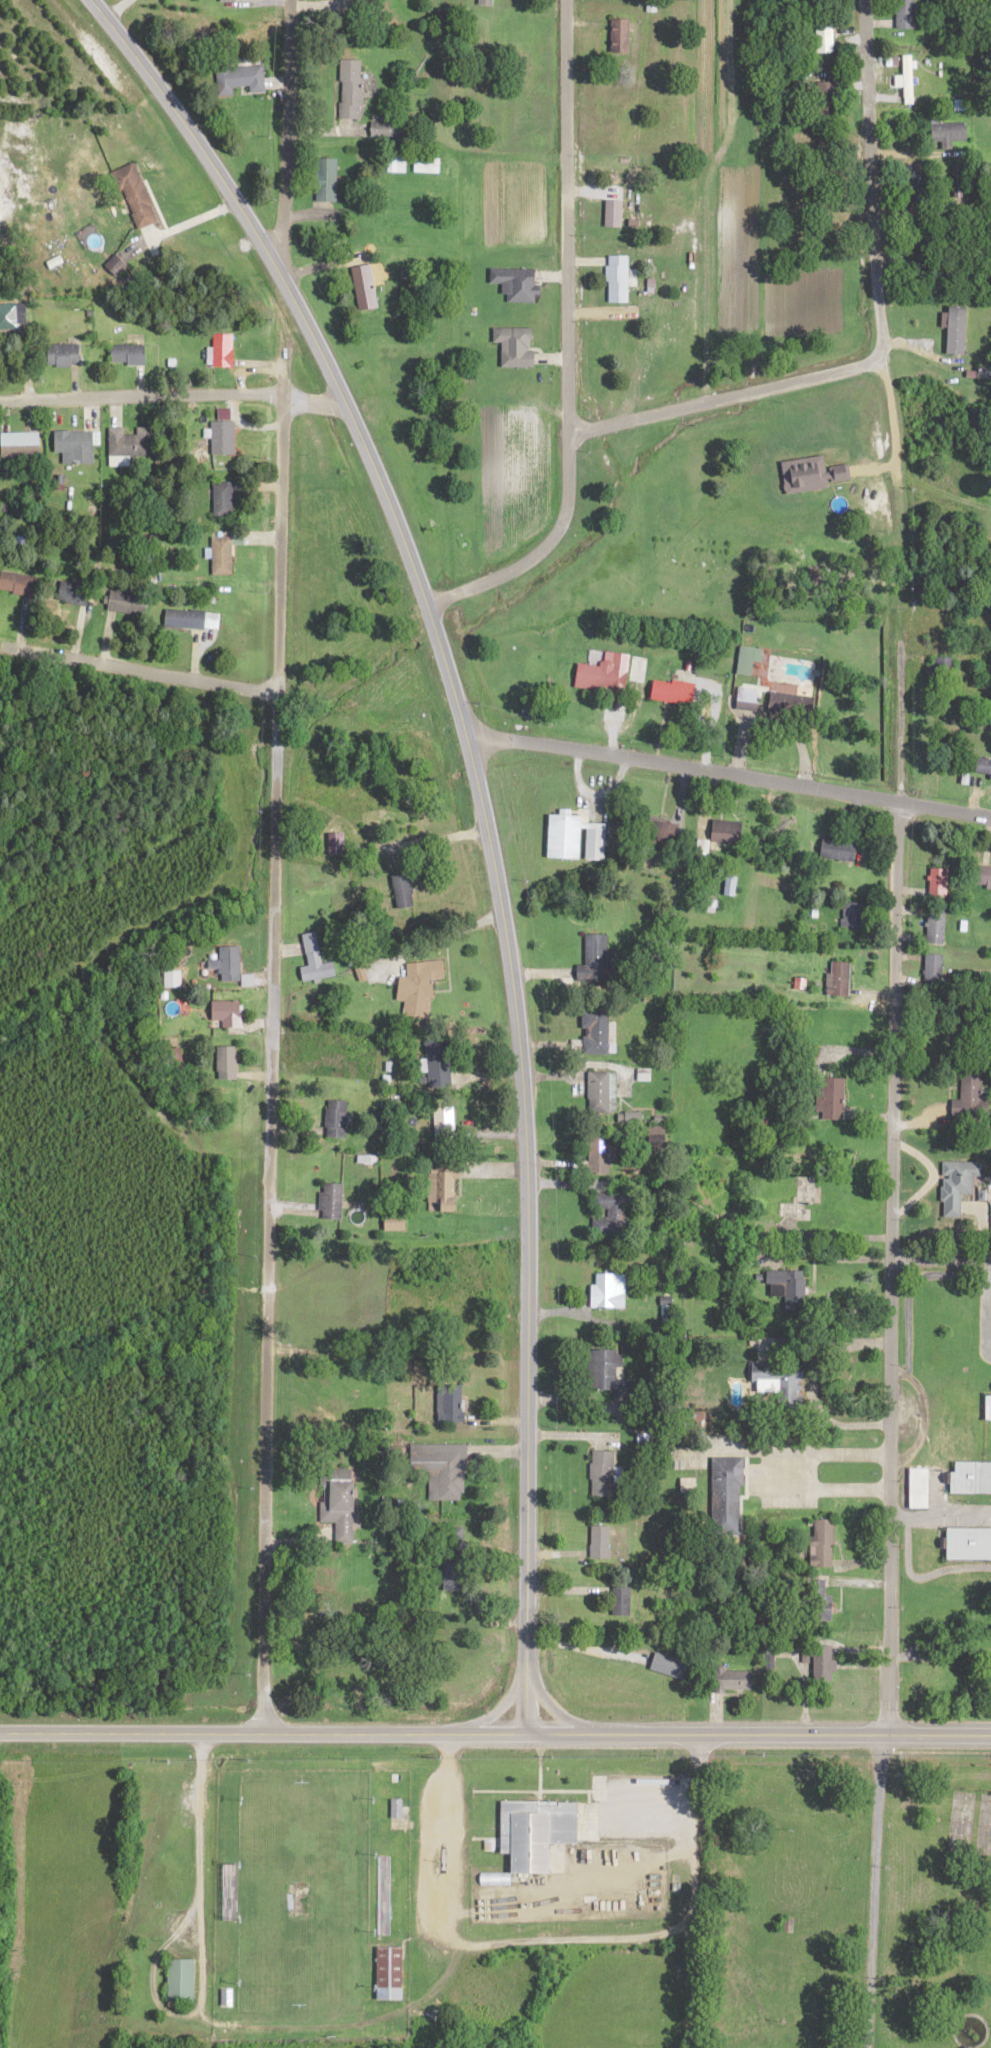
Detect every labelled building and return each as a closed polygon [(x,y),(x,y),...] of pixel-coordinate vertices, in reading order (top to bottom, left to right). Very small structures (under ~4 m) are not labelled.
[(481,8),(494,9),(494,0),(481,0),(481,8)] [(898,36),(915,36),(915,0),(898,0),(898,36)] [(631,22),(612,22),(612,56),(631,56),(631,22)] [(835,65),(835,28),(820,28),(820,65),(835,65)] [(914,98),(914,60),(901,60),(901,98),(914,98)] [(362,62),(341,62),(341,120),(362,120),(362,62)] [(220,70),(220,92),(249,91),(250,96),(266,95),(265,68),(220,70)] [(837,121),(837,85),(818,85),(818,121),(837,121)] [(968,124),(931,124),(931,144),(968,144),(968,124)] [(410,141),(410,126),(385,126),(385,134),(390,134),(390,141),(410,141)] [(406,176),(406,160),(390,160),(390,176),(406,176)] [(338,161),(318,161),(318,204),(338,204),(338,161)] [(440,161),(414,161),(414,176),(440,176),(440,161)] [(140,233),(160,225),(136,166),(116,174),(140,233)] [(963,170),(953,170),(953,194),(963,194),(963,170)] [(911,177),(911,208),(925,208),(925,177),(911,177)] [(623,230),(623,203),(607,203),(607,230),(623,230)] [(629,306),(629,259),(608,259),(607,306),(629,306)] [(379,311),(369,268),(352,272),(362,315),(379,311)] [(509,306),(538,306),(538,279),(529,279),(529,270),(490,270),(490,286),(503,286),(503,297),(509,297),(509,306)] [(26,308),(0,308),(0,334),(26,334),(26,308)] [(493,346),(502,346),(502,371),(535,371),(535,331),(493,331),(493,346)] [(234,371),(234,338),(214,338),(214,371),(234,371)] [(80,347),(50,347),(50,369),(80,369),(80,347)] [(146,367),(146,348),(112,348),(112,367),(146,367)] [(212,458),(234,458),(234,425),(212,425),(212,458)] [(151,459),(151,430),(138,430),(138,438),(126,438),(126,431),(110,431),(110,459),(151,459)] [(94,434),(56,434),(56,456),(63,456),(63,467),(94,467),(94,434)] [(3,436),(3,461),(41,461),(41,436),(3,436)] [(783,464),(787,497),(829,492),(828,485),(852,483),(850,468),(826,471),(825,459),(783,464)] [(234,485),(214,485),(214,520),(234,520),(234,485)] [(234,578),(234,539),(212,539),(212,578),(234,578)] [(34,599),(37,580),(2,574),(0,585),(0,594),(34,599)] [(88,608),(92,589),(62,584),(59,604),(88,608)] [(143,619),(147,599),(112,593),(109,612),(143,619)] [(166,631),(207,631),(207,613),(166,613),(166,631)] [(764,651),(740,650),(738,677),(754,678),(755,664),(763,665),(764,651)] [(579,663),(576,690),(626,696),(629,669),(579,663)] [(696,687),(653,681),(651,702),(693,708),(696,687)] [(737,712),(758,714),(760,692),(739,690),(737,712)] [(799,697),(771,694),(769,716),(797,719),(799,697)] [(977,759),(974,774),(990,777),(990,762),(977,759)] [(582,862),(582,818),(549,818),(549,862),(582,862)] [(674,847),(678,829),(649,823),(645,841),(674,847)] [(742,847),(743,825),(713,823),(712,846),(742,847)] [(606,863),(606,827),(585,827),(585,863),(606,863)] [(857,845),(823,843),(822,862),(856,864),(857,845)] [(978,869),(978,889),(990,889),(990,869),(978,869)] [(949,871),(931,871),(931,901),(949,901),(949,871)] [(417,909),(410,876),(393,880),(399,913),(417,909)] [(738,881),(730,878),(725,897),(733,899),(738,881)] [(842,931),(864,931),(864,906),(842,906),(842,931)] [(946,948),(946,912),(928,912),(928,948),(946,948)] [(308,969),(301,971),(303,985),(337,980),(335,965),(322,967),(318,936),(304,938),(308,969)] [(609,937),(585,937),(585,982),(609,982),(609,937)] [(220,971),(222,971),(222,985),(241,985),(241,950),(220,950),(220,971)] [(943,985),(943,957),(924,957),(924,985),(943,985)] [(399,1005),(405,1005),(405,1022),(432,1021),(431,983),(445,982),(445,965),(407,966),(408,980),(398,980),(399,1005)] [(850,965),(831,965),(831,1000),(850,1000),(850,965)] [(242,1031),(242,1004),(218,1005),(218,1031),(242,1031)] [(611,1057),(611,1014),(585,1014),(585,1057),(611,1057)] [(428,1084),(448,1084),(448,1044),(428,1044),(428,1084)] [(237,1050),(217,1050),(217,1083),(237,1083),(237,1050)] [(953,1103),(953,1120),(983,1121),(984,1075),(963,1074),(962,1103),(953,1103)] [(615,1076),(589,1076),(589,1117),(615,1117),(615,1076)] [(825,1122),(844,1123),(846,1081),(826,1080),(825,1122)] [(348,1103),(327,1103),(327,1132),(348,1132),(348,1103)] [(436,1110),(436,1142),(456,1142),(456,1110),(436,1110)] [(610,1136),(590,1136),(590,1177),(610,1177),(610,1136)] [(457,1214),(458,1182),(462,1182),(462,1171),(455,1171),(455,1164),(431,1163),(430,1213),(457,1214)] [(984,1179),(984,1165),(944,1165),(943,1221),(962,1221),(963,1197),(975,1197),(975,1179),(984,1179)] [(823,1210),(823,1188),(817,1188),(817,1179),(797,1179),(796,1205),(780,1205),(780,1220),(815,1221),(815,1209),(823,1210)] [(321,1186),(321,1222),(343,1222),(343,1186),(321,1186)] [(626,1209),(634,1209),(634,1197),(594,1196),(593,1218),(593,1239),(626,1239),(626,1209)] [(770,1273),(770,1297),(787,1297),(787,1314),(806,1314),(807,1274),(770,1273)] [(626,1277),(593,1277),(593,1311),(626,1311),(626,1277)] [(590,1354),(590,1400),(635,1400),(635,1384),(617,1384),(617,1370),(622,1370),(622,1354),(590,1354)] [(780,1393),(780,1407),(803,1407),(803,1366),(756,1366),(756,1393),(780,1393)] [(464,1389),(440,1389),(440,1425),(464,1425),(464,1389)] [(467,1449),(412,1447),(411,1476),(437,1477),(437,1487),(449,1487),(449,1496),(466,1496),(467,1449)] [(615,1500),(615,1454),(592,1454),(592,1500),(615,1500)] [(978,1454),(990,1454),(990,1489),(971,1489),(971,1473),(965,1473),(965,1462),(978,1462),(978,1454)] [(743,1461),(713,1461),(712,1530),(743,1531),(743,1461)] [(913,1462),(932,1462),(931,1503),(913,1503),(913,1462)] [(356,1546),(357,1472),(326,1472),(325,1526),(338,1526),(338,1546),(356,1546)] [(966,1497),(990,1497),(990,1479),(963,1487),(966,1497)] [(814,1523),(814,1571),(835,1571),(835,1523),(814,1523)] [(611,1561),(611,1530),(593,1530),(593,1561),(611,1561)] [(445,1559),(445,1593),(465,1593),(465,1559),(445,1559)] [(615,1619),(632,1619),(632,1590),(615,1590),(615,1619)] [(834,1680),(834,1643),(815,1643),(815,1680),(834,1680)] [(685,1684),(691,1666),(658,1654),(652,1672),(685,1684)] [(755,1673),(716,1673),(716,1695),(755,1695),(755,1673)] [(394,1821),(412,1821),(412,1805),(394,1805),(394,1821)] [(579,1806),(504,1805),(503,1856),(514,1856),(514,1877),(551,1877),(552,1846),(579,1847),(579,1806)] [(378,2003),(405,2003),(405,1951),(378,1951),(378,2003)] [(195,2005),(195,1963),(169,1963),(169,2005),(195,2005)]
